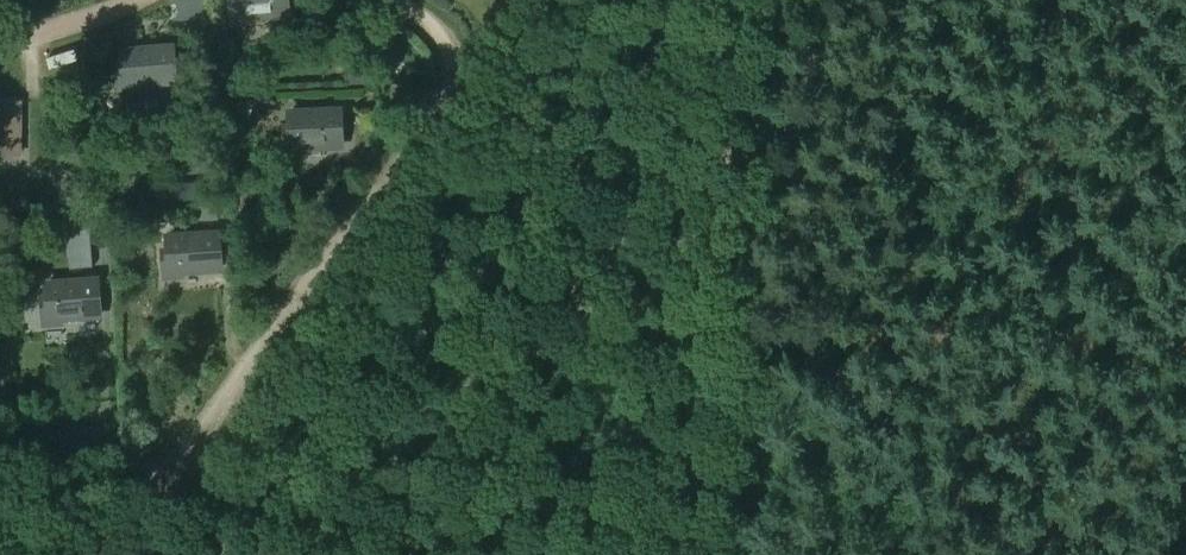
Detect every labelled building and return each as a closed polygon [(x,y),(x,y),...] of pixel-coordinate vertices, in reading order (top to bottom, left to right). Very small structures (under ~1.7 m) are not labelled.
[(233,21),(247,20),(247,17),(287,14),(286,0),(232,0),(233,21)] [(124,65),(118,66),(120,90),(134,89),(134,85),(175,82),(172,46),(122,50),(124,65)] [(0,102),(0,153),(24,153),(23,102),(0,102)] [(291,127),(285,127),(286,152),(301,151),(300,147),(341,145),(341,139),(339,110),(290,112),(291,127)] [(169,252),(164,252),(166,276),(180,275),(179,272),(220,269),(218,233),(168,237),(169,252)] [(48,298),(43,299),(45,323),(59,322),(59,318),(99,315),(99,309),(96,280),(47,283),(48,298)]
